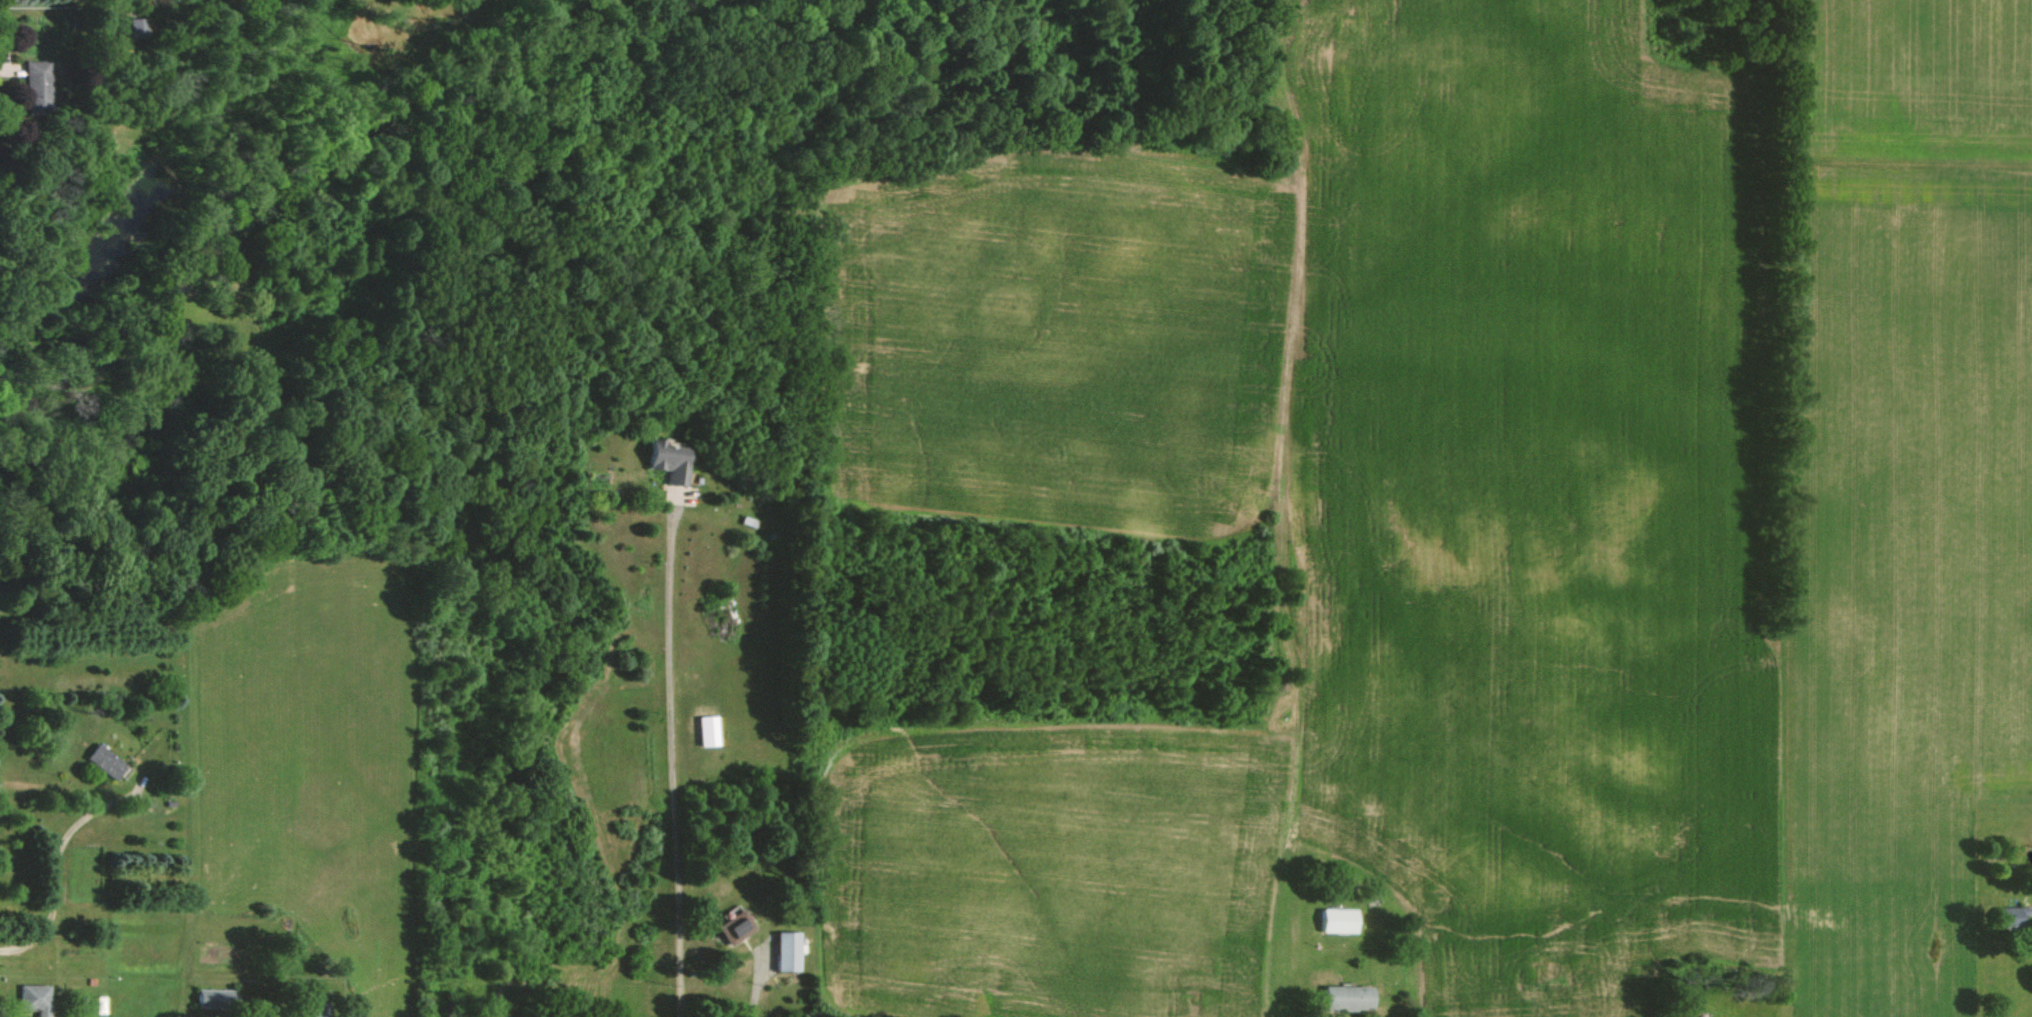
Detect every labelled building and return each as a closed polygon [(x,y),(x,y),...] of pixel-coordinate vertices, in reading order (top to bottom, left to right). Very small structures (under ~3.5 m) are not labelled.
[(147,17),(128,18),(128,34),(148,33),(147,17)] [(23,61),(24,109),(47,108),(46,61),(23,61)] [(642,468),(663,470),(661,484),(678,486),(683,448),(660,445),(660,440),(645,438),(642,468)] [(718,715),(699,715),(700,745),(718,744),(718,715)] [(109,779),(121,764),(91,741),(79,757),(109,779)] [(2025,913),(2024,906),(1994,907),(1995,927),(2017,926),(2017,914),(2025,913)] [(1358,909),(1323,908),(1322,931),(1358,932),(1358,909)] [(750,927),(744,919),(742,921),(737,912),(713,926),(722,939),(727,936),(729,940),(750,927)] [(796,970),(795,930),(771,931),(771,970),(796,970)] [(17,984),(17,1009),(34,1009),(34,1016),(46,1016),(47,984),(17,984)] [(1369,985),(1322,984),(1321,1008),(1368,1009),(1369,985)] [(235,990),(196,988),(195,1006),(234,1007),(235,990)] [(295,1016),(324,1016),(324,1008),(295,1007),(295,1016)]
